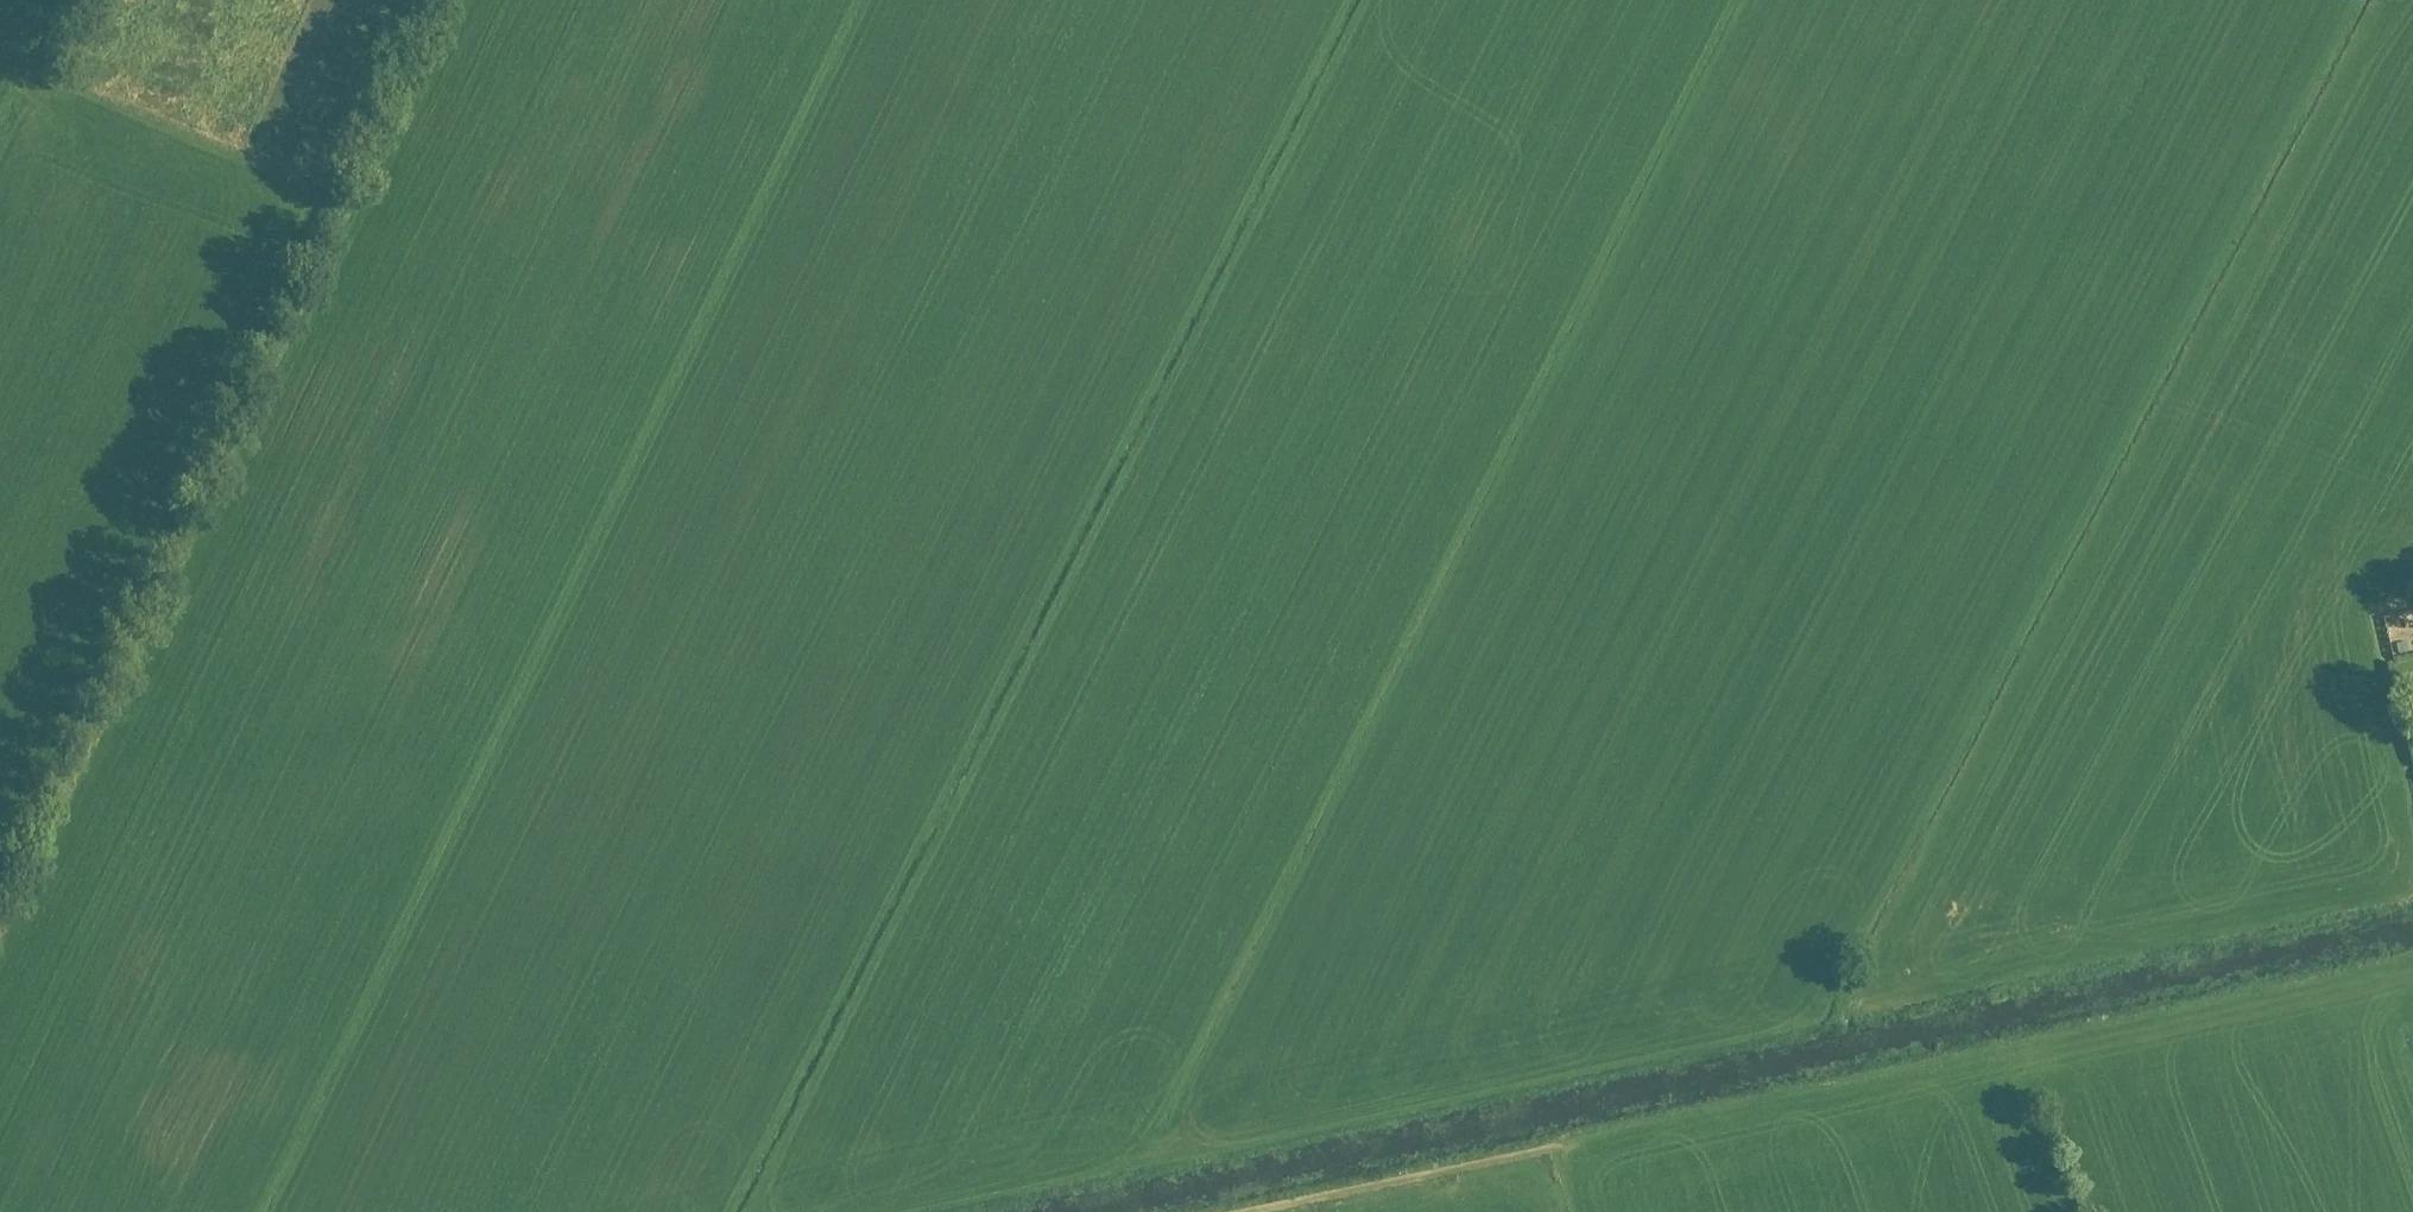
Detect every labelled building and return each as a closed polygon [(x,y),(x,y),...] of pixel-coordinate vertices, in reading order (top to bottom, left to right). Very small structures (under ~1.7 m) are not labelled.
[(2412,637),(2412,616),(2404,617),(2408,638),(2412,637)]
